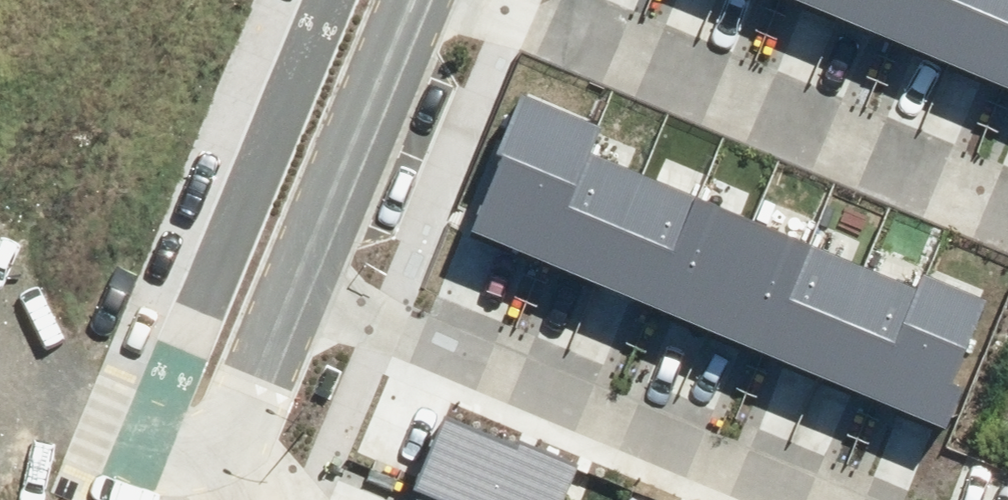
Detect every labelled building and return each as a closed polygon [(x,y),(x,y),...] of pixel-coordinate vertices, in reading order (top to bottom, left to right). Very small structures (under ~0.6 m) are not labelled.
[(1007,84),(1007,0),(813,0),(1007,84)] [(473,225),(947,425),(1002,295),(528,95),(473,225)] [(561,463),(443,414),(406,499),(546,499),(561,463)]
